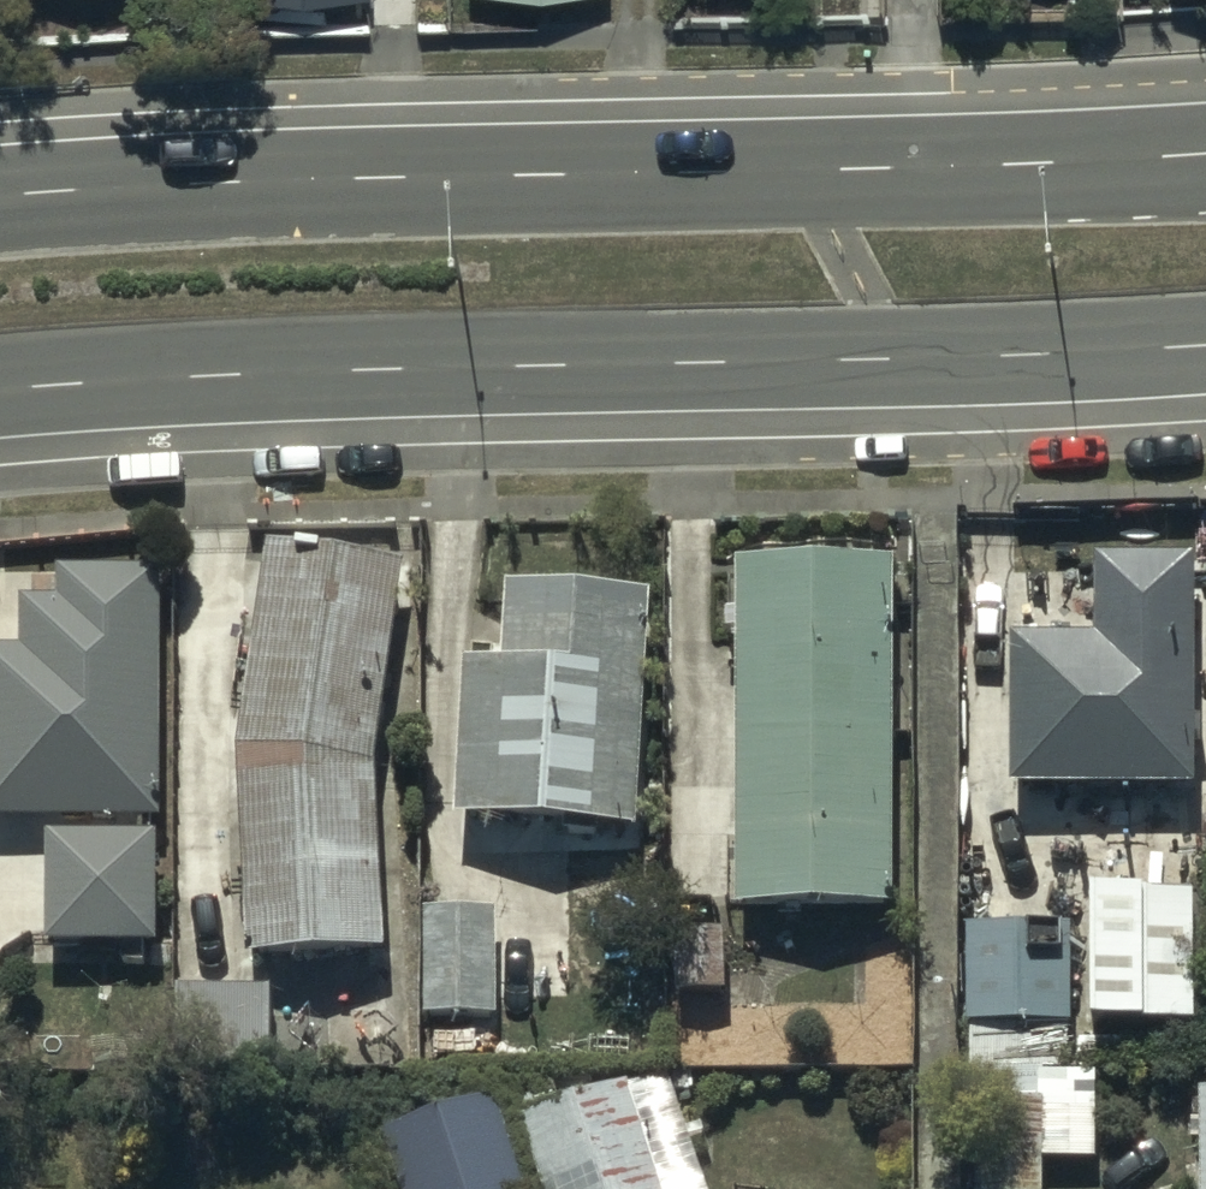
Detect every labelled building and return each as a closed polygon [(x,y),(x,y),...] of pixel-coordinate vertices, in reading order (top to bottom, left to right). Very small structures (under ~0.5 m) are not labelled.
[(398,572),(262,554),(231,760),(242,968),(377,961),(368,772),(398,572)] [(1191,828),(1188,566),(1088,567),(1089,646),(1006,647),(1007,797),(1037,797),(1037,822),(1106,822),(1106,829),(1191,828)] [(885,571),(728,573),(732,915),(889,914),(885,571)] [(151,574),(53,574),(53,606),(16,605),(15,654),(0,654),(0,825),(149,826),(151,574)] [(631,840),(646,600),(503,590),(497,672),(461,669),(451,828),(631,840)] [(149,840),(42,842),(44,959),(151,957),(149,840)] [(1192,902),(1085,901),(1085,1034),(1192,1035),(1192,902)] [(492,1024),(490,915),(419,916),(421,1025),(492,1024)] [(1065,931),(962,933),(964,1030),(1066,1029),(1065,931)] [(721,1000),(721,937),(666,937),(666,1000),(721,1000)] [(514,1123),(535,1188),(703,1188),(670,1084),(628,1097),(625,1089),(514,1123)] [(1195,1095),(1194,1188),(1205,1188),(1205,1095),(1195,1095)] [(380,1145),(395,1188),(517,1188),(491,1109),(380,1145)]
